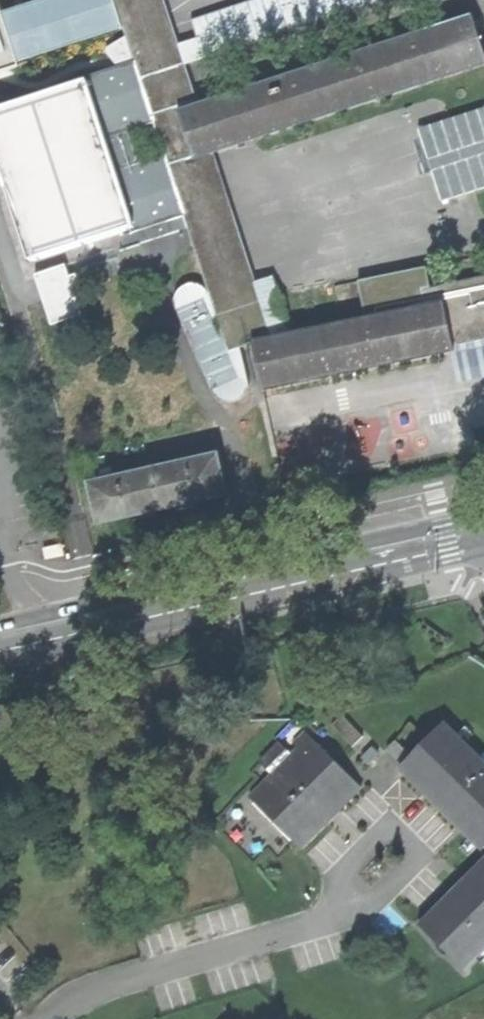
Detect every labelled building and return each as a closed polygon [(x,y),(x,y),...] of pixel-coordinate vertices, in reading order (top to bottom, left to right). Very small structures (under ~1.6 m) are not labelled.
[(230,352),(273,338),(213,151),(483,62),(483,50),(473,18),(199,108),(164,0),(117,0),(137,62),(84,78),(85,82),(0,109),(0,159),(32,260),(132,228),(134,232),(186,215),(230,352)] [(483,189),(483,108),(420,127),(443,202),(483,189)] [(427,267),(420,268),(425,292),(432,290),(427,267)] [(255,346),(264,388),(363,368),(454,349),(453,343),(483,337),(483,279),(432,290),(425,292),(420,268),(366,280),(370,300),(363,302),(368,322),(255,346)] [(359,282),(363,302),(370,300),(366,280),(359,282)] [(33,293),(40,321),(74,312),(67,284),(33,293)] [(217,456),(91,484),(99,523),(158,510),(225,494),(217,456)] [(134,577),(132,569),(116,573),(111,574),(112,578),(113,582),(134,577)] [(102,584),(100,576),(84,579),(80,580),(81,585),(81,588),(102,584)] [(317,606),(319,614),(335,611),(339,610),(338,606),(338,602),(317,606)] [(403,766),(483,847),(483,767),(443,726),(447,723),(445,722),(400,768),(401,769),(403,766)] [(301,848),(330,819),(327,815),(357,784),(360,787),(361,786),(306,731),(304,732),(309,736),(274,773),(279,778),(256,802),(301,848)] [(420,928),(417,924),(416,925),(462,972),(463,971),(460,968),(483,945),(483,865),(420,928)]
